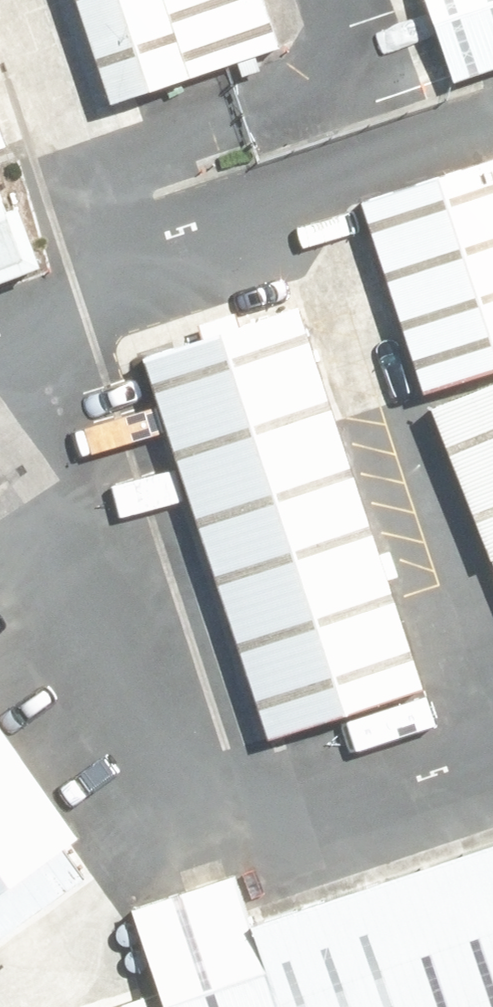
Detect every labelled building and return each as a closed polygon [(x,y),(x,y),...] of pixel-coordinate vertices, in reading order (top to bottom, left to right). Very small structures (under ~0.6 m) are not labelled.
[(229,65),(266,53),(247,0),(54,0),(93,111),(229,65)] [(464,73),(492,63),(492,0),(439,0),(464,73)] [(409,393),(492,365),(492,161),(348,211),(409,393)] [(21,276),(0,221),(0,283),(21,276)] [(408,695),(319,428),(283,314),(129,365),(254,745),(408,695)] [(475,569),(492,562),(492,384),(414,415),(475,569)] [(54,845),(0,768),(0,883),(54,845)] [(86,913),(154,872),(128,830),(61,871),(86,913)] [(237,936),(219,885),(121,919),(152,1006),(492,1006),(492,849),(237,936)] [(63,977),(35,1006),(96,1006),(63,977)]
